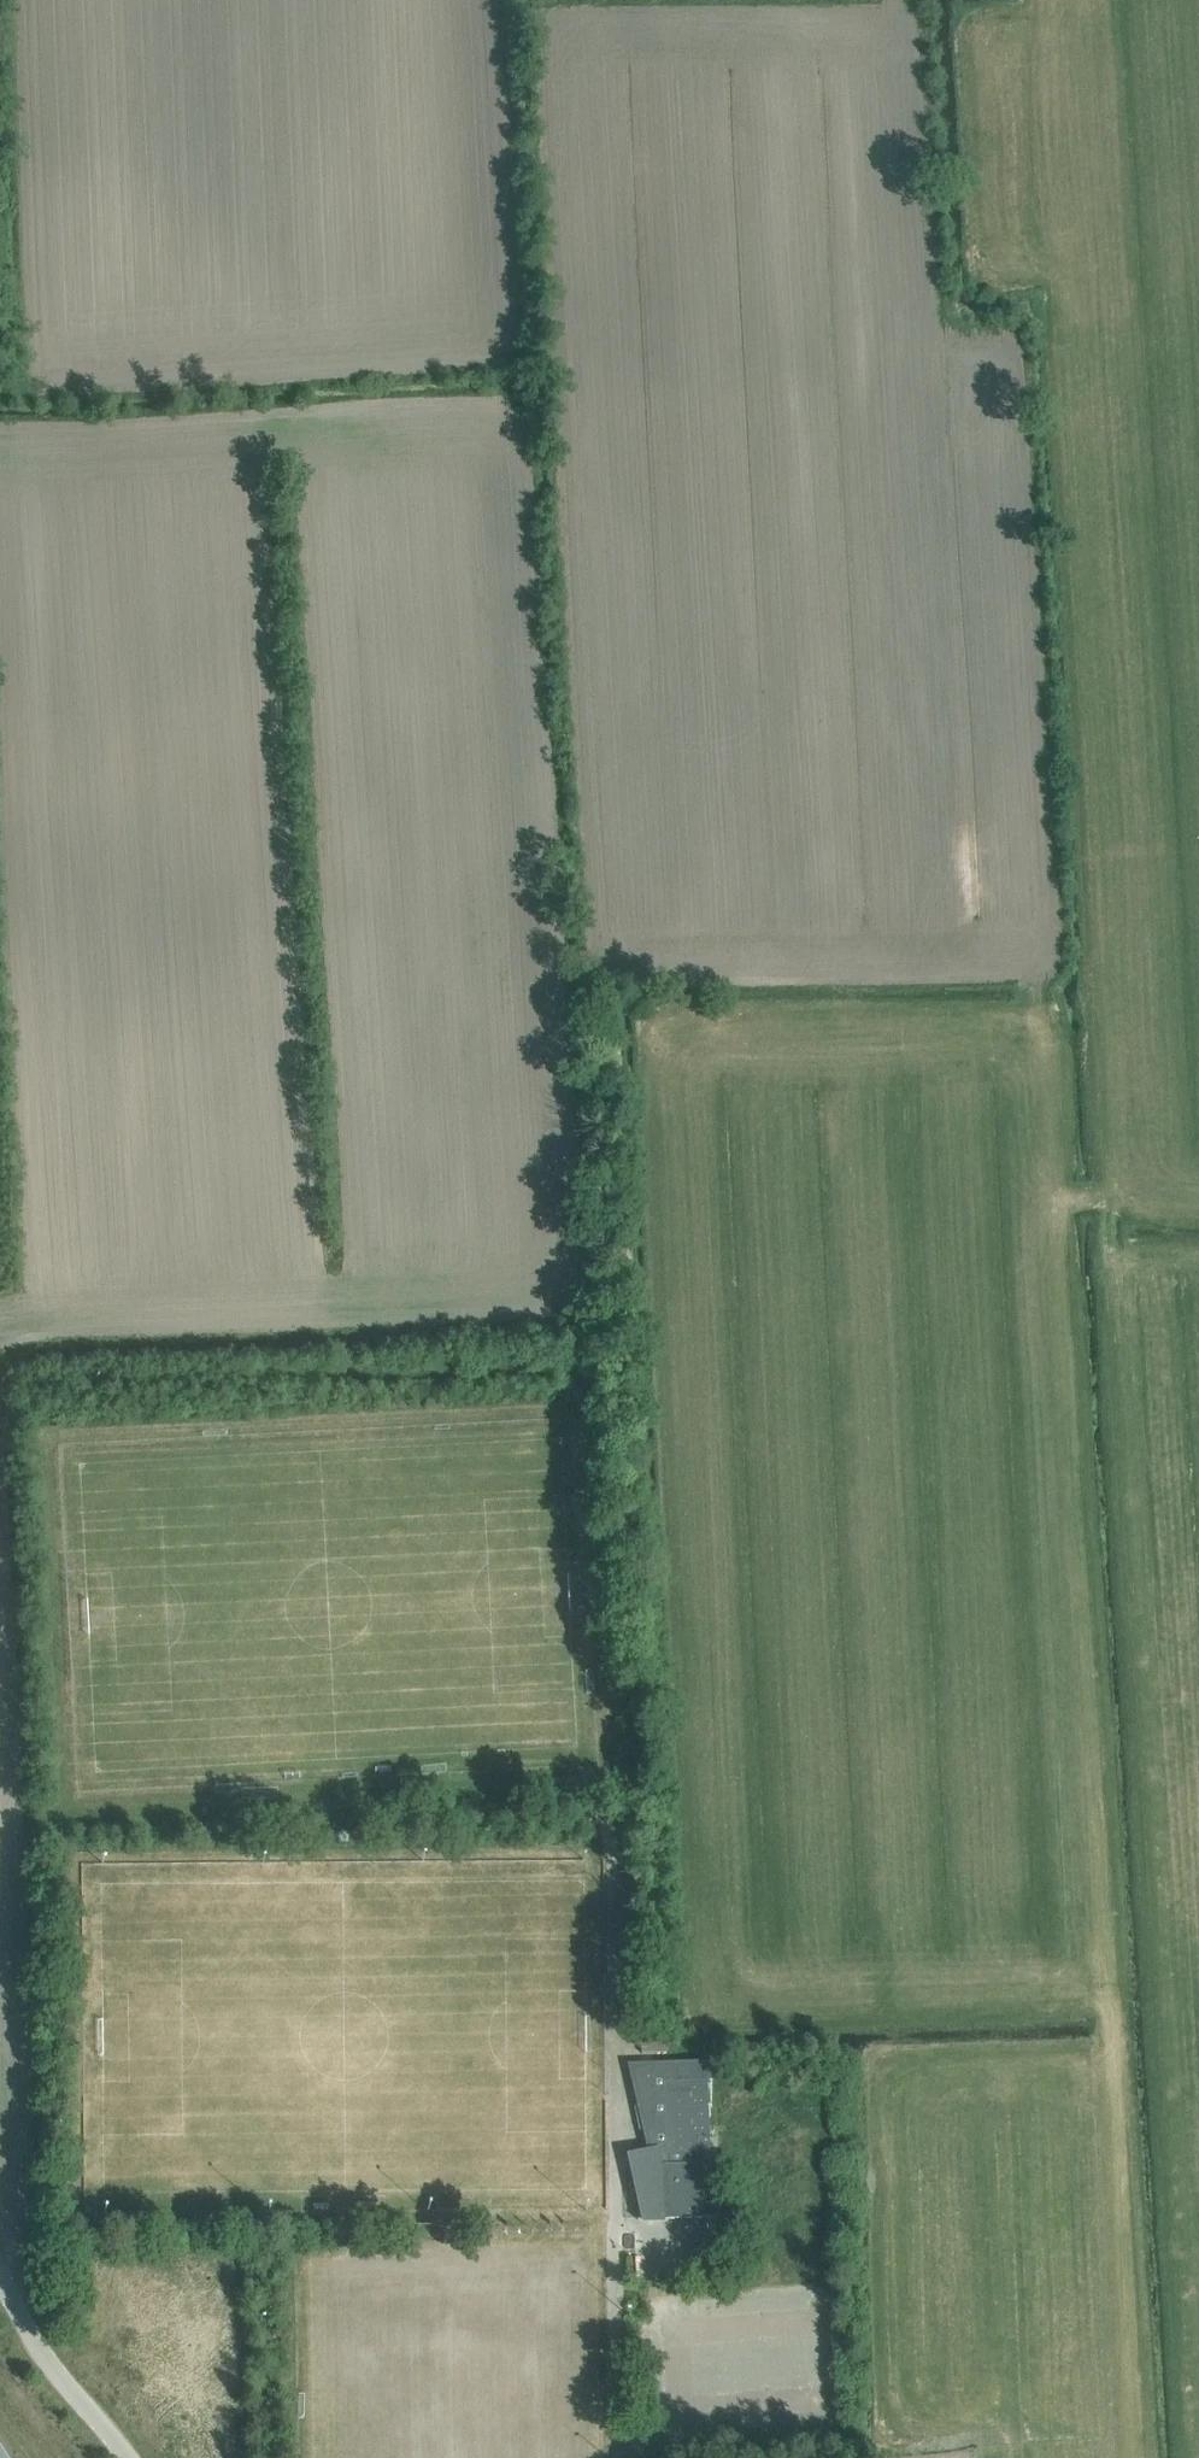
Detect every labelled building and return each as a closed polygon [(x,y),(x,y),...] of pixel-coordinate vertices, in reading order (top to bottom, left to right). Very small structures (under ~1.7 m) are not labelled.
[(652,2166),(644,2219),(641,2219),(637,2219),(637,2221),(715,2218),(714,2163),(710,2164),(707,2065),(632,2068),(651,2151),(652,2156),(653,2156),(654,2166),(652,2166)] [(627,2158),(641,2219),(644,2219),(652,2166),(654,2166),(653,2156),(652,2156),(651,2151),(627,2158)]
